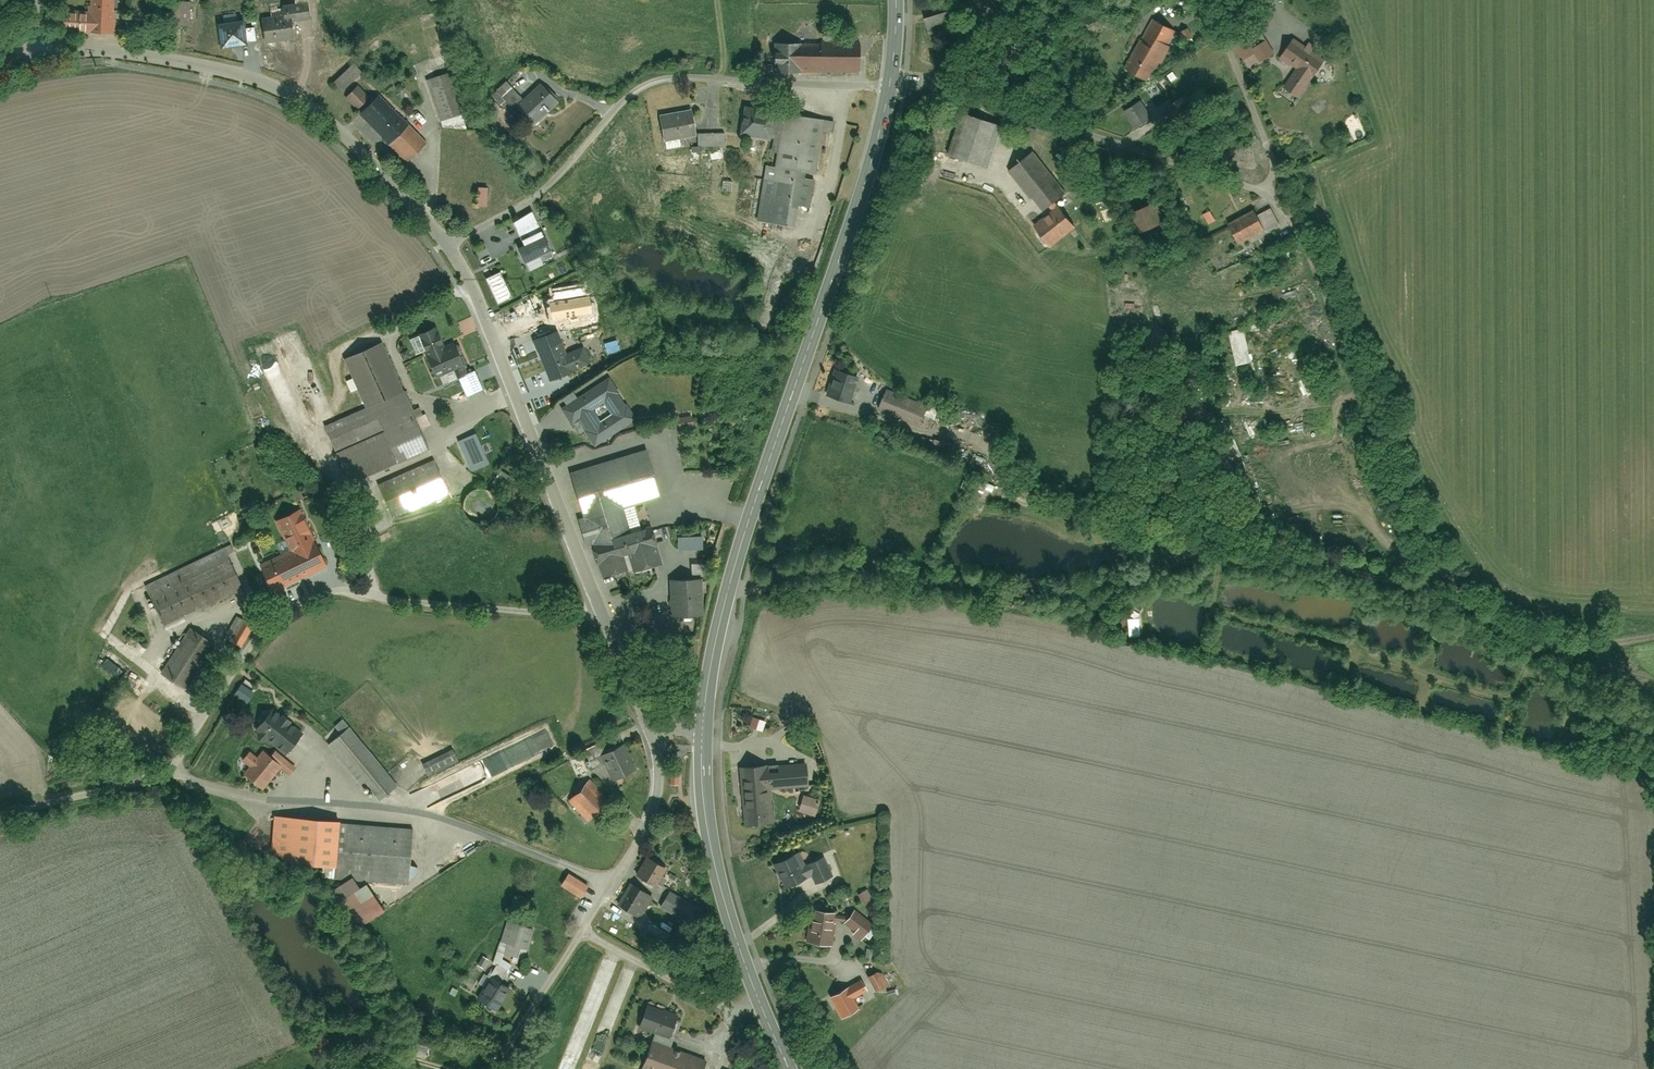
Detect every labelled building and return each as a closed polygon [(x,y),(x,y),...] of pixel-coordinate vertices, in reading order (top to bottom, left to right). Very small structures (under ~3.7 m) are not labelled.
[(92,14),(63,15),(64,33),(93,32),(93,34),(116,33),(115,0),(92,0),(92,14)] [(281,4),(283,18),(263,21),(266,42),(297,38),(295,20),(311,18),(308,0),(281,4)] [(923,8),(928,29),(956,22),(951,1),(923,8)] [(1152,18),(1126,70),(1154,84),(1180,32),(1152,18)] [(243,19),(217,23),(221,48),(247,43),(243,19)] [(1197,40),(1191,28),(1183,32),(1188,44),(1197,40)] [(1299,70),(1284,92),(1301,104),(1324,73),(1332,61),(1301,38),(1285,61),(1299,70)] [(1251,63),(1259,58),(1264,66),(1274,59),(1264,43),(1257,49),(1251,40),(1240,47),(1251,63)] [(800,44),(776,44),(776,71),(859,70),(859,45),(800,46),(800,44)] [(350,59),(331,80),(345,93),(364,71),(350,59)] [(454,71),(426,81),(441,125),(470,114),(454,71)] [(542,82),(531,95),(511,78),(498,92),(537,126),(561,99),(542,82)] [(360,80),(345,99),(359,111),(375,93),(360,80)] [(383,93),(361,117),(409,163),(432,140),(383,93)] [(1140,104),(1127,111),(1138,130),(1151,122),(1140,104)] [(743,105),(743,137),(774,137),(775,106),(743,105)] [(665,112),(668,140),(698,137),(696,110),(665,112)] [(827,118),(786,112),(778,167),(765,165),(757,222),(800,228),(803,206),(814,208),(827,118)] [(968,113),(955,159),(991,170),(1005,124),(968,113)] [(699,127),(700,147),(726,146),(725,126),(699,127)] [(1028,155),(1009,174),(1045,210),(1064,191),(1028,155)] [(476,186),(476,207),(494,207),(494,187),(476,186)] [(1150,203),(1123,216),(1135,241),(1162,228),(1150,203)] [(1038,230),(1052,248),(1080,227),(1066,209),(1038,230)] [(1201,216),(1206,226),(1217,221),(1212,210),(1201,216)] [(1230,224),(1239,244),(1270,231),(1261,210),(1230,224)] [(516,245),(525,263),(539,256),(541,260),(552,254),(541,233),(516,245)] [(547,287),(552,299),(591,284),(586,271),(547,287)] [(567,315),(577,340),(602,330),(592,305),(567,315)] [(427,357),(436,378),(456,370),(462,383),(452,387),(458,402),(486,390),(480,375),(473,378),(468,366),(459,346),(451,349),(442,326),(424,334),(433,355),(427,357)] [(535,340),(552,382),(593,365),(586,348),(568,355),(559,331),(535,340)] [(329,428),(352,483),(431,449),(408,394),(386,341),(347,357),(369,411),(329,428)] [(830,398),(855,405),(863,374),(838,368),(830,398)] [(615,387),(611,379),(562,407),(570,421),(576,417),(592,445),(640,419),(620,384),(615,387)] [(887,390),(877,412),(923,432),(932,409),(887,390)] [(938,432),(932,450),(961,459),(966,441),(938,432)] [(651,453),(573,476),(604,582),(663,565),(652,530),(632,536),(625,512),(665,500),(651,453)] [(382,485),(396,518),(451,495),(437,462),(382,485)] [(523,483),(501,468),(491,481),(513,497),(523,483)] [(470,516),(475,519),(480,521),(486,521),(491,519),(495,515),(498,510),(499,505),(499,499),(496,494),(492,490),(487,488),(482,487),(476,488),(471,491),(467,495),(465,500),(465,506),(467,512),(470,516)] [(319,539),(316,541),(301,508),(273,520),(287,552),(261,564),(273,592),(331,567),(319,539)] [(678,534),(679,554),(705,553),(704,533),(678,534)] [(147,582),(165,624),(243,591),(226,549),(147,582)] [(672,581),(674,627),(703,625),(701,580),(672,581)] [(224,641),(241,651),(255,628),(238,618),(224,641)] [(164,672),(185,687),(215,643),(193,629),(164,672)] [(271,709),(256,733),(289,754),(304,730),(271,709)] [(348,729),(329,746),(372,796),(392,780),(348,729)] [(585,749),(590,760),(606,753),(601,742),(585,749)] [(248,774),(267,789),(287,763),(267,747),(261,755),(253,748),(244,760),(253,767),(248,774)] [(598,787),(631,773),(620,747),(606,753),(590,760),(587,761),(598,787)] [(738,769),(740,826),(768,824),(766,792),(812,789),(811,763),(760,766),(760,768),(738,769)] [(669,774),(669,786),(680,785),(680,773),(669,774)] [(588,780),(568,801),(587,819),(607,799),(588,780)] [(806,797),(801,812),(818,818),(823,803),(806,797)] [(409,885),(413,825),(276,816),(273,862),(332,866),(331,880),(409,885)] [(809,877),(814,875),(818,885),(836,878),(827,855),(809,862),(811,868),(806,870),(800,855),(777,865),(786,889),(810,879),(809,877)] [(649,860),(639,876),(658,887),(667,870),(649,860)] [(572,875),(564,887),(584,900),(591,888),(572,875)] [(634,879),(618,908),(641,920),(657,891),(634,879)] [(350,885),(323,898),(336,924),(363,910),(350,885)] [(671,890),(663,906),(687,919),(695,903),(671,890)] [(811,910),(807,942),(835,946),(839,914),(811,910)] [(857,914),(847,927),(864,941),(875,929),(857,914)] [(651,923),(643,934),(661,946),(669,934),(651,923)] [(507,924),(496,959),(523,967),(534,932),(507,924)] [(880,969),(867,978),(877,992),(890,983),(880,969)] [(493,979),(483,1006),(501,1013),(511,986),(493,979)] [(867,992),(861,981),(830,999),(842,1020),(861,1009),(855,999),(867,992)] [(651,1002),(641,1028),(674,1041),(684,1015),(651,1002)] [(710,1064),(652,1042),(642,1068),(708,1068),(710,1064)]
